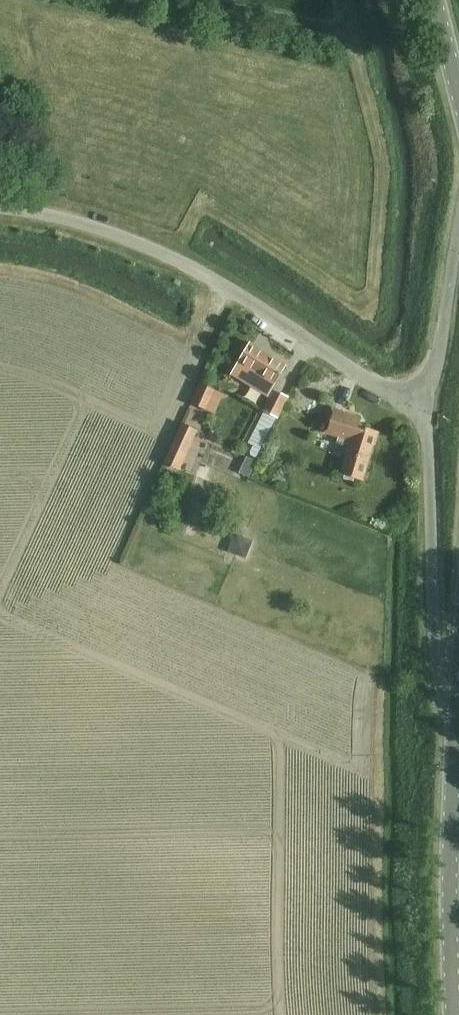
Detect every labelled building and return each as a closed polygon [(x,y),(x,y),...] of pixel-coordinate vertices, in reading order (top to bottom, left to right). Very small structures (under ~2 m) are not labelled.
[(285,365),(250,343),(238,363),(232,375),(245,383),(252,371),(274,385),(285,365)] [(199,383),(190,402),(205,409),(214,390),(199,383)] [(277,418),(288,397),(274,390),(263,411),(277,418)] [(358,417),(331,408),(324,433),(338,437),(336,442),(349,446),(340,474),(361,480),(373,445),(374,446),(378,432),(363,427),(358,417)] [(182,424),(171,448),(178,451),(185,435),(193,438),(197,431),(182,424)]
